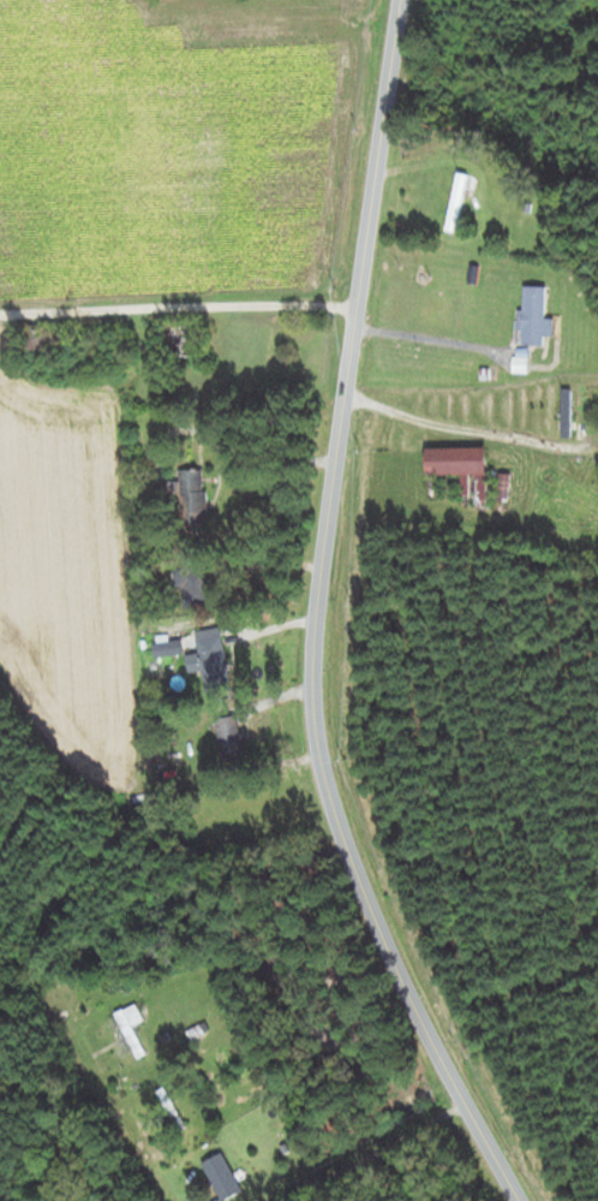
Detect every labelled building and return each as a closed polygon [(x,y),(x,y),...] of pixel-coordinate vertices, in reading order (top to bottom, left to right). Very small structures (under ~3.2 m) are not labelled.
[(468,175),(456,173),(445,231),(456,234),(468,175)] [(545,347),(546,336),(553,336),(554,321),(546,320),(547,288),(524,287),(522,346),(545,347)] [(202,323),(166,323),(166,356),(202,356),(202,323)] [(571,437),(571,391),(563,391),(563,437),(571,437)] [(428,447),(428,474),(477,474),(477,506),(488,506),(488,447),(428,447)] [(177,523),(206,523),(206,470),(177,470),(177,523)] [(182,608),(215,608),(215,568),(182,568),(182,608)] [(224,628),(187,632),(192,673),(203,671),(206,694),(231,691),(224,628)] [(243,760),(241,716),(219,717),(221,761),(243,760)] [(133,1029),(145,1021),(135,1004),(111,1017),(137,1061),(148,1055),(133,1029)] [(158,1092),(165,1111),(172,1108),(165,1089),(158,1092)] [(226,1157),(206,1166),(222,1200),(225,1200),(243,1193),(226,1157)]
